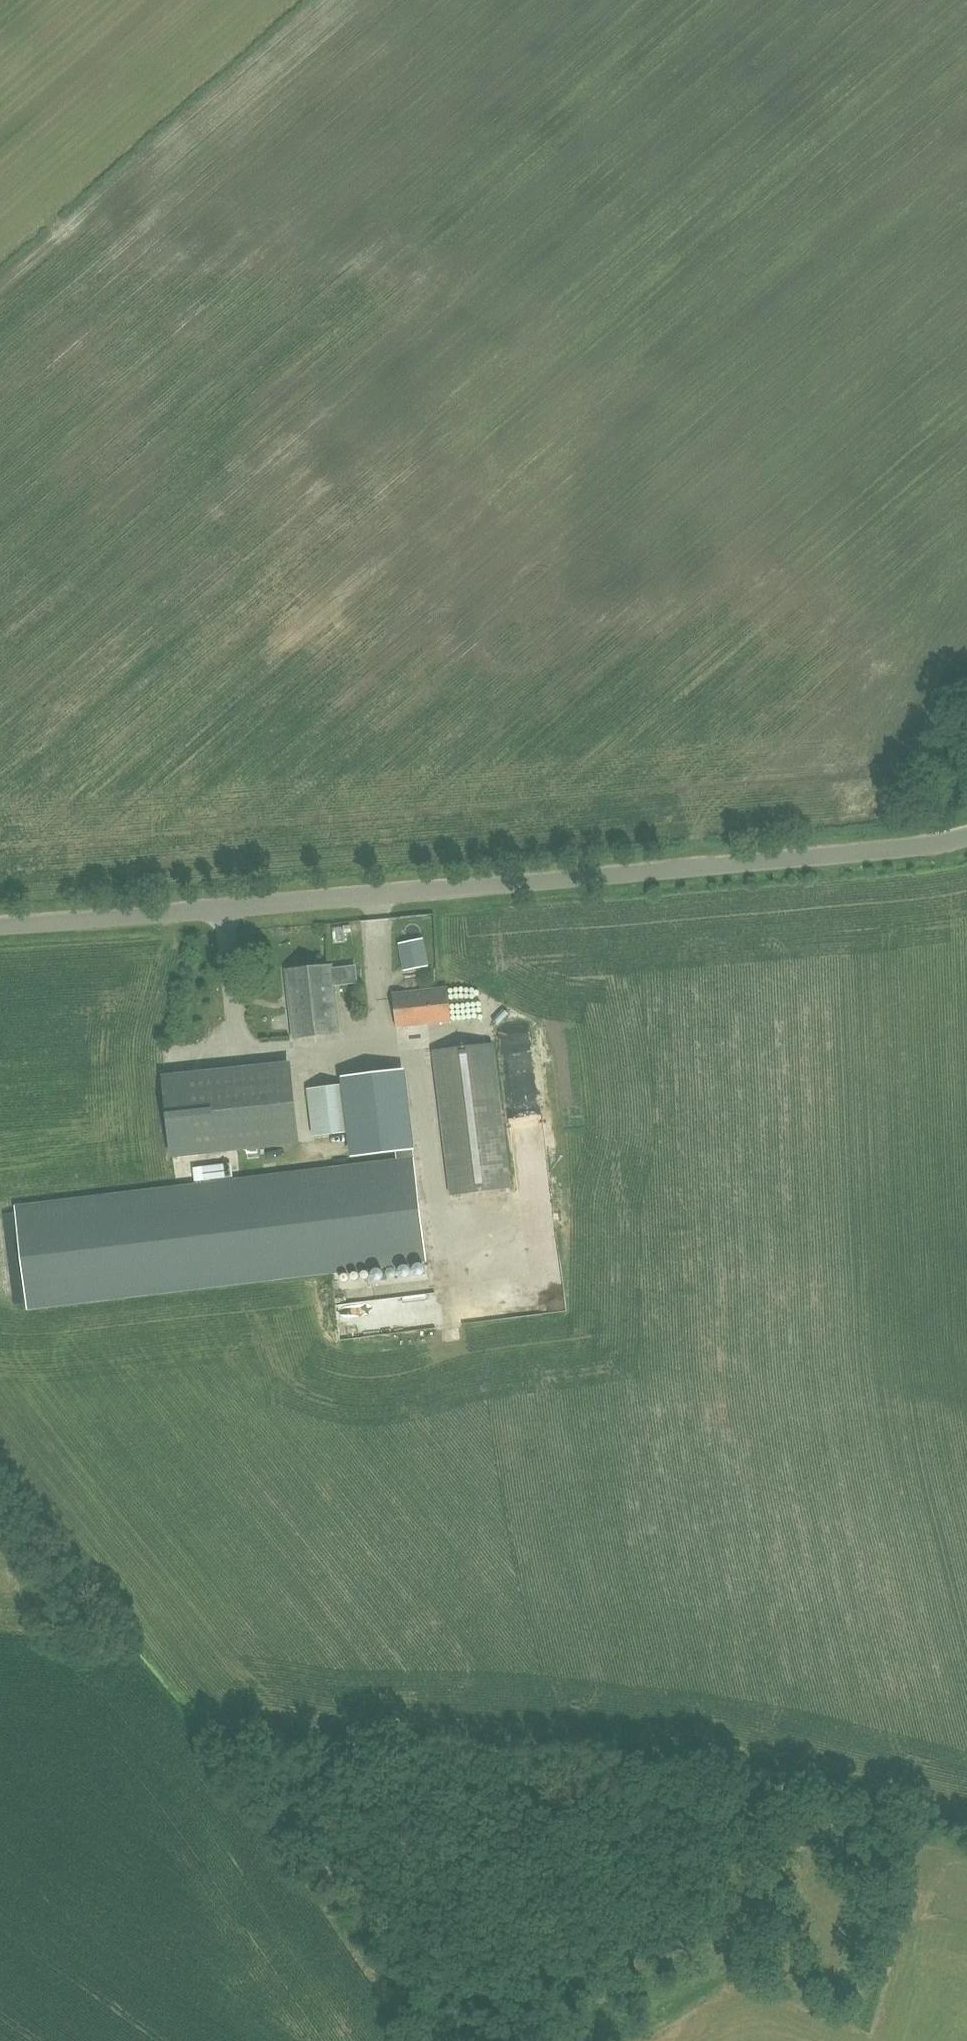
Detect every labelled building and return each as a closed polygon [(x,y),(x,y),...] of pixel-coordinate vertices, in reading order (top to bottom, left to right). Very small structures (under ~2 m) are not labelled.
[(406,969),(428,965),(422,937),(400,941),(406,969)] [(286,970),(293,1038),(339,1033),(332,965),(286,970)] [(396,1025),(452,1019),(448,984),(393,990),(396,1025)] [(531,1073),(529,1046),(521,1047),(519,1027),(503,1028),(506,1075),(531,1073)] [(494,1042),(433,1050),(450,1195),(512,1188),(494,1042)] [(164,1076),(173,1155),(297,1142),(288,1063),(164,1076)] [(344,1085),(350,1131),(353,1156),(396,1151),(397,1161),(16,1207),(28,1308),(425,1260),(402,1069),(343,1076),(344,1085)] [(314,1135),(350,1131),(344,1085),(308,1089),(314,1135)]
